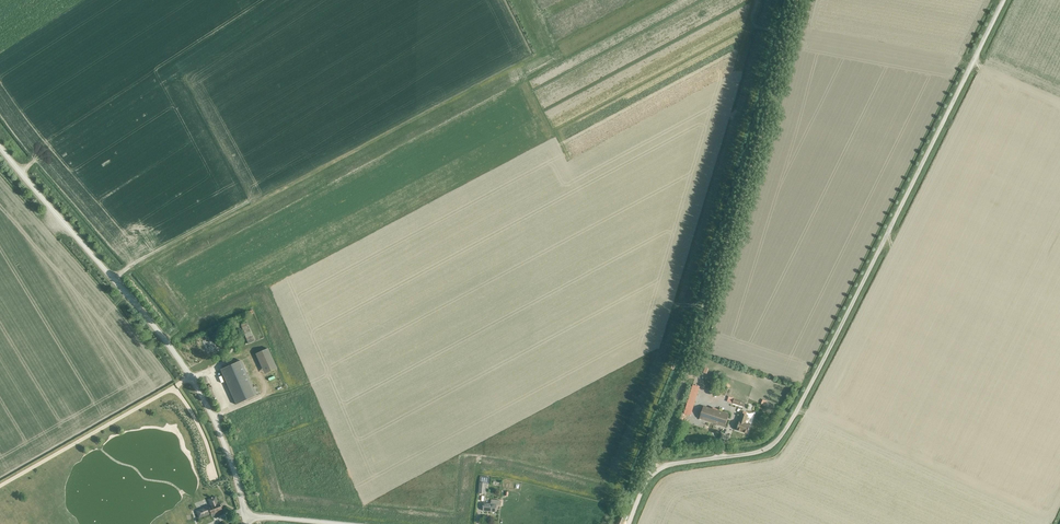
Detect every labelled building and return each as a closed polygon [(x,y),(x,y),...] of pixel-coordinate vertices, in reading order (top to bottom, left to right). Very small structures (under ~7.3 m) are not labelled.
[(253,342),(246,323),(240,325),(247,344),(253,342)] [(276,369),(267,349),(254,354),(263,375),(276,369)] [(256,396),(240,361),(220,370),(236,405),(256,396)] [(684,413),(691,415),(700,387),(693,385),(684,413)] [(699,418),(725,427),(729,415),(703,406),(699,418)] [(736,430),(747,434),(750,425),(745,423),(748,415),(746,415),(743,414),(742,413),(736,430)] [(489,483),(489,479),(480,478),(479,493),(485,494),(486,483),(489,483)] [(221,510),(222,510),(221,507),(222,507),(220,503),(219,503),(218,504),(217,503),(217,502),(216,500),(215,497),(215,496),(214,497),(212,498),(212,497),(210,498),(211,498),(209,499),(208,499),(208,500),(210,505),(208,506),(207,506),(207,507),(202,509),(202,508),(202,509),(196,511),(196,510),(196,511),(196,512),(196,511),(197,514),(197,515),(199,517),(198,518),(199,518),(201,517),(202,517),(204,516),(205,516),(205,515),(207,514),(207,515),(208,515),(208,514),(210,513),(211,514),(217,512),(218,514),(222,512),(221,510)] [(499,506),(500,500),(491,500),(491,504),(484,503),(483,511),(496,512),(496,506),(499,506)] [(626,515),(622,513),(617,523),(622,523),(626,515)]
